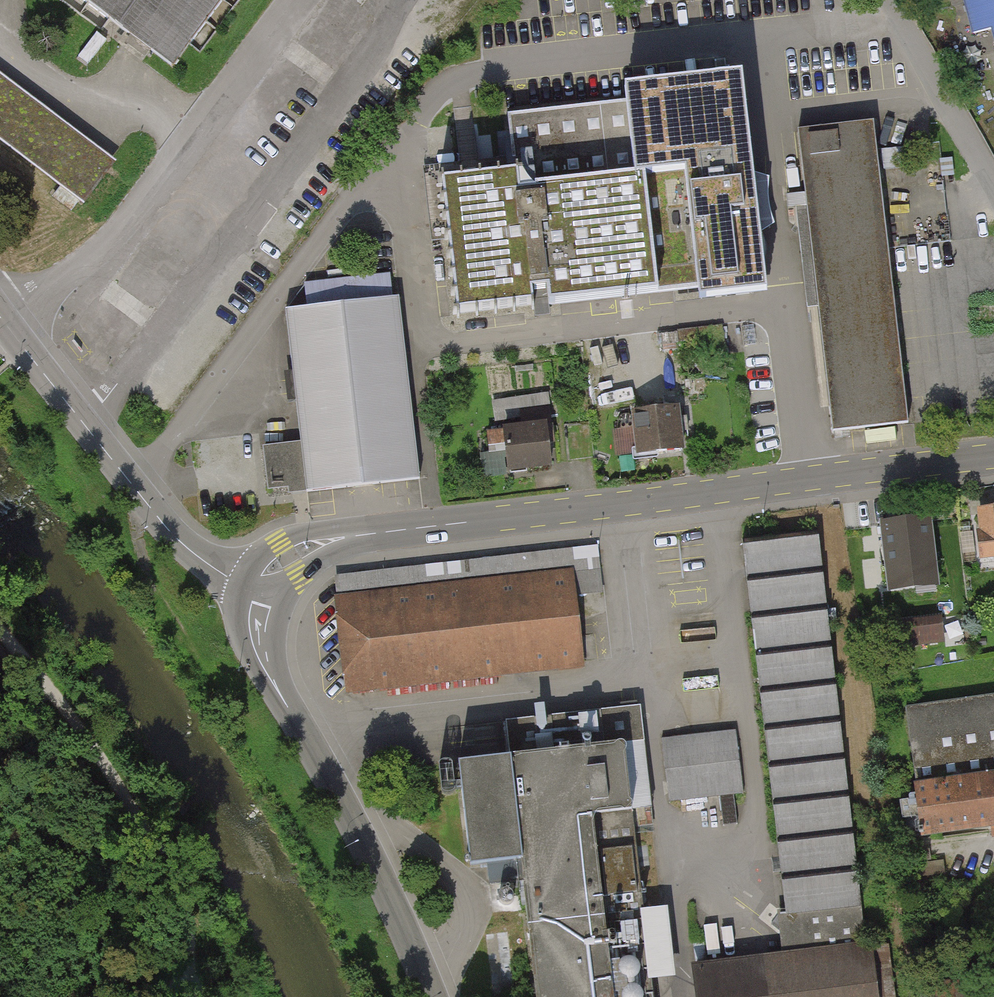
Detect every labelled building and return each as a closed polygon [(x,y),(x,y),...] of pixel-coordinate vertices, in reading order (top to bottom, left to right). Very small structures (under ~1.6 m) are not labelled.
[(174,67),(224,0),(83,0),(174,67)] [(972,35),(991,30),(993,42),(993,0),(963,0),(972,35)] [(700,301),(767,294),(742,76),(625,90),(626,102),(508,115),(515,174),(443,182),(457,313),(533,305),(533,298),(548,297),(549,305),(698,288),(700,301)] [(83,205),(114,162),(0,78),(0,144),(83,205)] [(909,425),(873,123),(798,132),(834,434),(909,425)] [(418,479),(398,299),(286,311),(300,440),(305,487),(306,492),(418,479)] [(635,453),(681,449),(678,404),(631,407),(635,453)] [(504,469),(550,465),(546,419),(500,423),(504,469)] [(895,428),(865,431),(867,444),(896,440),(895,428)] [(305,487),(300,440),(259,445),(264,492),(305,487)] [(980,559),(993,558),(993,509),(977,510),(980,559)] [(895,523),(882,524),(888,587),(914,584),(912,569),(934,567),(929,519),(918,520),(918,518),(915,518),(894,521),(895,523)] [(744,544),(745,549),(792,951),(695,963),(699,996),(879,996),(825,535),(744,544)] [(598,546),(335,575),(338,596),(348,688),(582,662),(574,595),(603,592),(598,546)] [(2,657),(0,657),(0,686),(10,683),(2,657)] [(905,706),(924,833),(993,822),(993,693),(905,706)] [(525,858),(540,996),(657,996),(636,810),(653,808),(642,703),(458,723),(473,864),(525,858)] [(735,730),(660,738),(667,801),(742,793),(735,730)]
